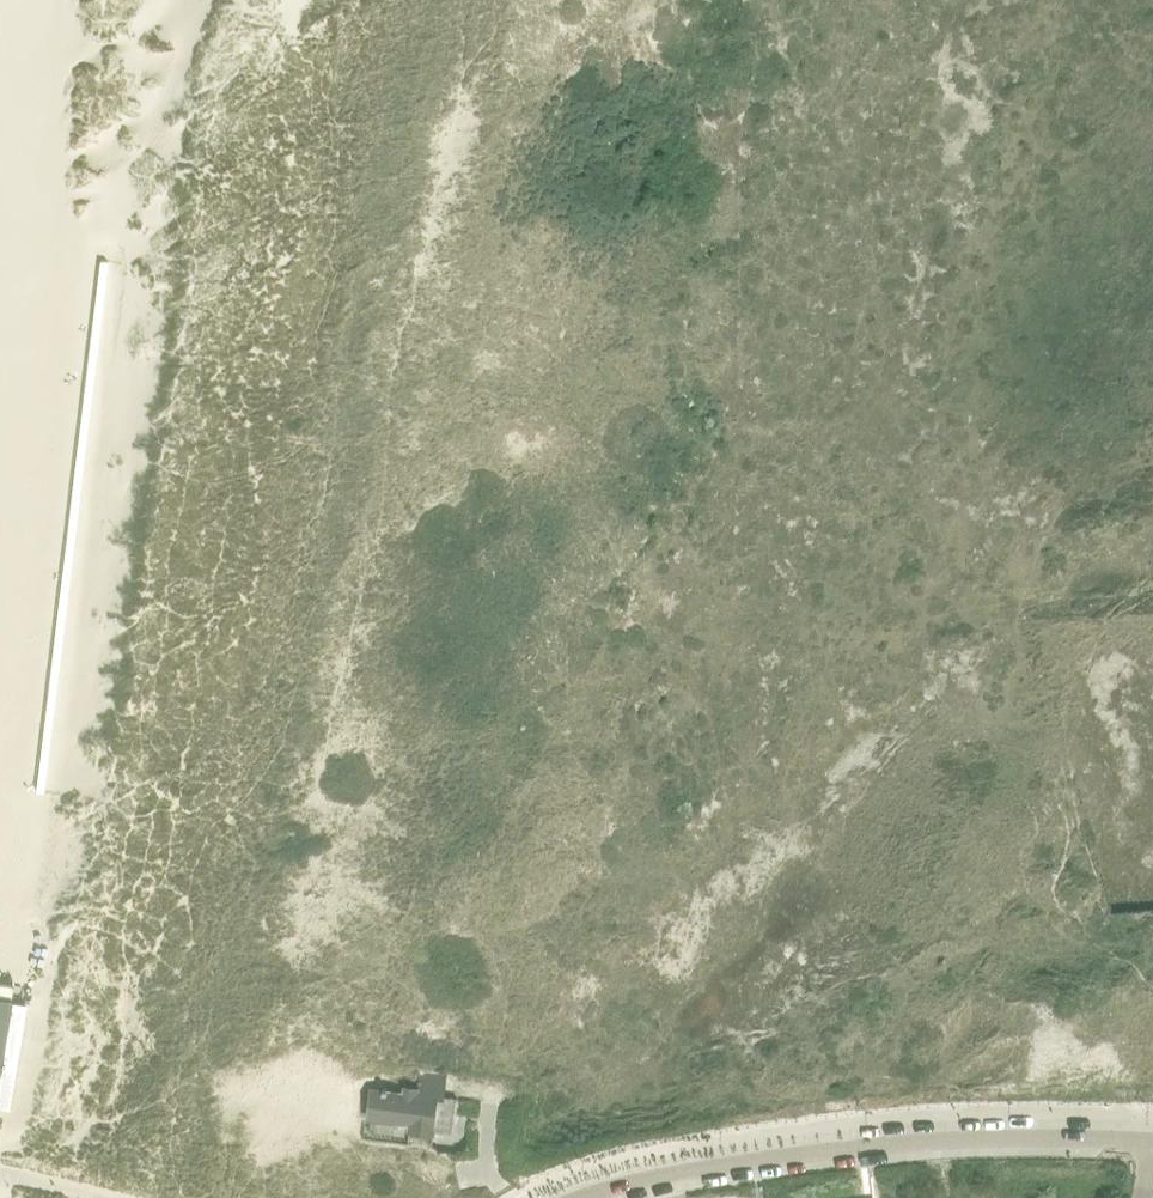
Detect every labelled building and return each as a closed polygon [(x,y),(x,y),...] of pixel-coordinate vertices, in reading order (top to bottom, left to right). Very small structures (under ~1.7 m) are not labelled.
[(8,1113),(21,1028),(9,1026),(13,1000),(0,998),(0,1112),(8,1113)] [(373,1091),(372,1105),(371,1119),(409,1124),(408,1132),(432,1134),(433,1132),(453,1134),(457,1100),(443,1098),(445,1076),(418,1073),(417,1089),(403,1087),(403,1094),(373,1091)]
